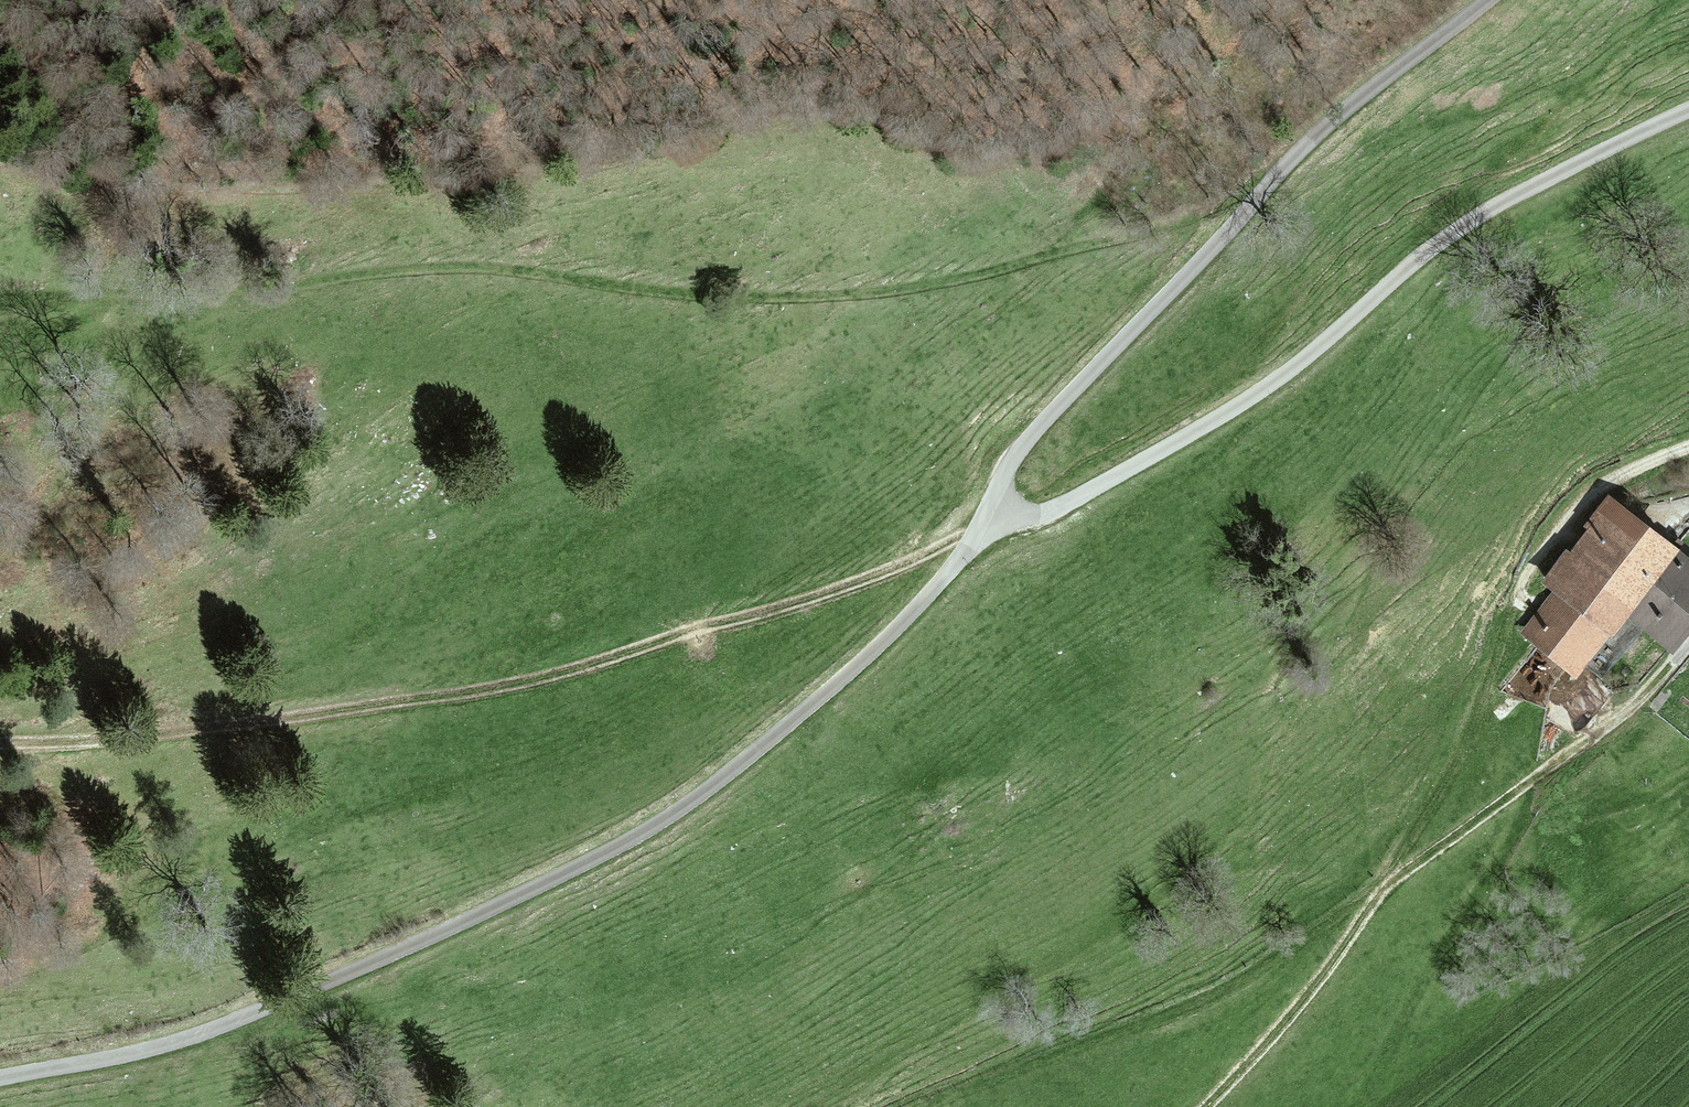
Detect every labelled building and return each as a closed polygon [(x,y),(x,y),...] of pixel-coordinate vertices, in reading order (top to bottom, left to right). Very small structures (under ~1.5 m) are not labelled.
[(1672,656),(1688,635),(1688,561),(1609,497),(1585,527),(1589,530),(1570,553),(1566,550),(1539,584),(1550,593),(1518,634),(1576,681),(1610,638),(1614,641),(1629,622),(1672,656)]
